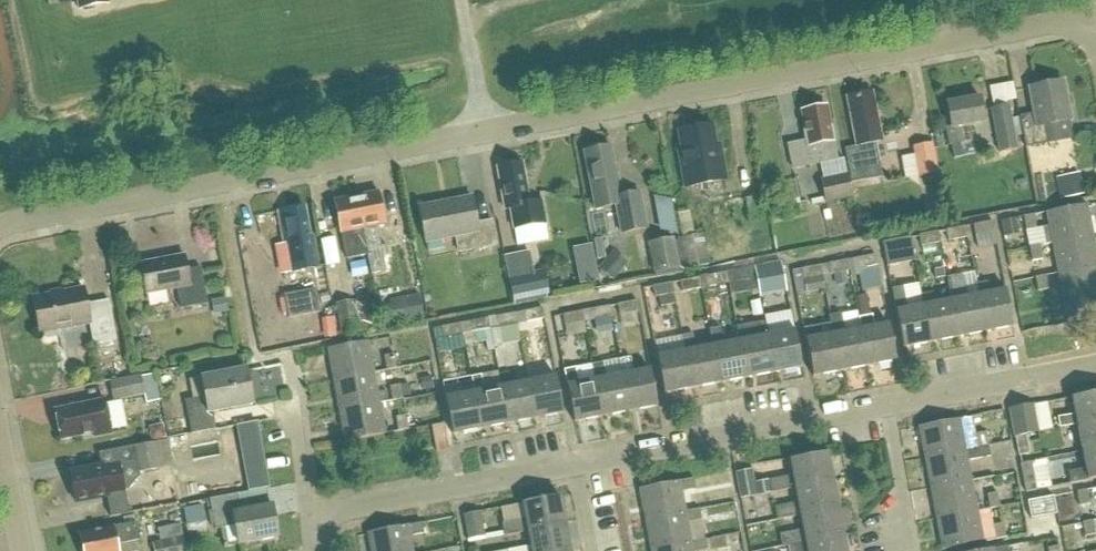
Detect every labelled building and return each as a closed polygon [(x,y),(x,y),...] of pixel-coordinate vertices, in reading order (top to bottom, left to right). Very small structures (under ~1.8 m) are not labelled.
[(79,11),(109,5),(108,0),(77,0),(79,11)] [(1025,148),(1048,144),(1045,127),(1069,122),(1062,83),(1029,89),(1034,116),(1019,118),(1025,148)] [(852,186),(883,180),(875,137),(881,136),(873,95),(847,100),(856,150),(845,152),(852,186)] [(962,144),(959,128),(984,123),(980,99),(947,105),(951,128),(946,129),(949,147),(950,146),(952,159),(970,155),(968,143),(962,144)] [(821,109),(818,106),(812,107),(811,111),(807,112),(807,115),(802,116),(805,131),(803,134),(805,142),(786,145),(791,169),(823,163),(823,164),(838,161),(835,144),(836,144),(832,126),(829,127),(826,108),(821,109)] [(999,154),(1017,150),(1009,106),(990,109),(999,154)] [(716,147),(712,126),(677,133),(681,153),(677,154),(683,190),(727,182),(720,146),(716,147)] [(918,178),(937,175),(932,144),(912,147),(918,178)] [(600,150),(597,148),(591,149),(589,152),(584,153),(595,210),(616,206),(621,234),(646,229),(639,194),(621,197),(615,166),(613,167),(609,148),(600,150)] [(528,204),(521,165),(498,169),(505,210),(510,209),(514,230),(545,225),(541,202),(528,204)] [(1053,174),(1056,197),(1082,193),(1080,171),(1053,174)] [(824,204),(851,199),(847,175),(819,180),(824,204)] [(355,198),(366,256),(370,275),(386,273),(383,257),(387,256),(386,248),(381,249),(376,226),(384,225),(378,194),(355,198)] [(658,233),(675,229),(668,195),(651,198),(658,233)] [(749,223),(763,220),(758,197),(745,200),(749,223)] [(366,256),(355,198),(334,203),(340,233),(341,233),(346,260),(366,256)] [(477,225),(472,199),(419,209),(425,243),(455,237),(458,254),(497,246),(492,222),(477,225)] [(1053,251),(1093,244),(1086,207),(1046,215),(1053,251)] [(310,239),(304,208),(279,212),(284,244),(288,243),(293,272),(317,268),(311,239),(310,239)] [(1026,232),(1036,230),(1033,217),(1023,218),(1026,232)] [(975,237),(995,234),(993,223),(973,227),(975,237)] [(948,243),(967,239),(965,229),(946,232),(948,243)] [(921,248),(940,244),(938,234),(919,237),(921,248)] [(685,270),(709,266),(703,235),(679,240),(685,270)] [(653,274),(679,270),(673,238),(648,243),(653,274)] [(911,239),(883,244),(888,267),(896,266),(894,253),(912,250),(911,239)] [(1095,281),(1095,259),(1093,244),(1053,251),(1060,288),(1095,281)] [(1032,263),(1042,261),(1039,247),(1029,249),(1032,263)] [(520,277),(532,275),(529,253),(517,256),(520,277)] [(188,271),(185,256),(141,263),(147,294),(177,289),(178,297),(181,310),(207,305),(205,292),(201,268),(188,271)] [(858,271),(877,267),(875,256),(856,260),(858,271)] [(362,261),(347,265),(350,278),(366,275),(362,261)] [(831,276),(850,273),(848,262),(829,266),(831,276)] [(593,263),(575,266),(579,286),(596,282),(593,263)] [(781,264),(755,269),(760,295),(786,290),(781,264)] [(804,282),(823,278),(821,267),(801,271),(804,282)] [(737,283),(756,280),(754,269),(735,273),(737,283)] [(512,301),(547,295),(543,273),(532,275),(520,277),(508,279),(512,301)] [(709,289),(729,285),(726,274),(708,278),(709,289)] [(986,334),(978,297),(966,299),(961,275),(946,277),(951,302),(958,339),(986,334)] [(1038,293),(1047,291),(1045,277),(1035,279),(1038,293)] [(682,294),(702,290),(700,280),(680,284),(682,294)] [(1060,288),(1067,325),(1095,320),(1095,281),(1060,288)] [(655,299),(675,295),(672,285),(653,288),(655,299)] [(87,305),(84,289),(33,298),(40,333),(89,324),(94,345),(117,341),(109,300),(87,305)] [(287,318),(318,313),(314,290),(283,295),(287,318)] [(896,313),(903,349),(931,344),(924,307),(923,307),(907,311),(903,290),(892,292),(896,313)] [(978,297),(986,334),(1013,328),(1006,292),(978,297)] [(958,339),(951,302),(934,305),(932,294),(921,296),(923,307),(924,307),(931,344),(958,339)] [(393,324),(423,319),(418,295),(388,301),(393,324)] [(359,333),(354,305),(353,301),(333,305),(339,337),(359,333)] [(620,317),(639,314),(637,303),(618,306),(620,317)] [(382,329),(377,304),(368,306),(373,331),(382,329)] [(593,322),(612,319),(610,308),(591,312),(593,322)] [(526,324),(545,320),(543,310),(524,313),(526,324)] [(566,328),(585,324),(583,313),(564,317),(566,328)] [(868,367),(861,331),(845,334),(841,314),(828,316),(830,325),(831,325),(834,336),(841,373),(868,367)] [(499,329),(518,325),(516,315),(497,319),(499,329)] [(859,318),(861,331),(868,367),(896,362),(889,325),(874,328),(871,315),(859,318)] [(471,335),(491,331),(489,320),(469,324),(471,335)] [(444,340),(464,336),(462,325),(442,329),(444,340)] [(775,374),(768,337),(765,325),(738,330),(740,343),(748,379),(775,374)] [(841,373),(834,336),(831,325),(830,325),(804,330),(813,378),(841,373)] [(748,379),(740,343),(723,346),(719,328),(709,330),(713,348),(721,384),(748,379)] [(768,337),(775,374),(801,369),(794,332),(768,337)] [(721,384),(713,348),(696,351),(692,334),(682,335),(686,353),(693,390),(721,384)] [(335,382),(374,374),(368,343),(329,350),(335,382)] [(664,395),(693,390),(686,353),(657,358),(664,395)] [(387,372),(397,370),(395,356),(384,358),(387,372)] [(631,413),(657,408),(650,371),(633,374),(630,359),(620,361),(623,376),(631,413)] [(596,382),(603,418),(631,413),(623,376),(607,379),(604,364),(592,366),(596,382)] [(191,433),(215,429),(211,413),(253,405),(247,370),(200,379),(204,399),(185,403),(191,433)] [(603,418),(596,382),(579,385),(576,370),(564,372),(574,424),(603,418)] [(374,374),(335,382),(340,412),(380,404),(374,374)] [(160,400),(154,375),(141,378),(140,375),(108,382),(114,403),(143,396),(144,404),(160,400)] [(509,425),(502,388),(484,392),(481,375),(471,377),(474,394),(481,430),(509,425)] [(529,383),(536,420),(563,415),(556,378),(529,383)] [(509,425),(536,420),(529,383),(502,388),(509,425)] [(401,387),(390,389),(393,402),(403,400),(401,387)] [(454,436),(481,430),(474,394),(446,399),(454,436)] [(1095,424),(1095,395),(1072,399),(1075,417),(1059,420),(1061,430),(1077,427),(1095,424)] [(112,434),(105,400),(55,410),(61,440),(93,434),(94,438),(112,434)] [(380,404),(340,412),(346,443),(386,435),(380,404)] [(1015,438),(1037,433),(1032,407),(1010,411),(1015,438)] [(399,433),(409,431),(407,417),(397,419),(399,433)] [(184,419),(166,421),(168,435),(186,433),(184,419)] [(925,460),(965,452),(959,421),(919,429),(925,460)] [(256,423),(243,425),(247,446),(260,444),(256,423)] [(1095,451),(1095,424),(1077,427),(1082,454),(1095,451)] [(434,449),(447,446),(443,425),(430,427),(434,449)] [(978,450),(989,448),(986,434),(976,436),(978,450)] [(1018,457),(1029,455),(1026,436),(1015,438),(1018,457)] [(138,474),(156,471),(151,444),(133,448),(138,474)] [(1082,454),(1086,471),(1070,474),(1072,485),(1095,480),(1095,451),(1082,454)] [(971,482),(965,452),(925,460),(931,490),(971,482)] [(796,490),(833,483),(827,454),(790,462),(793,477),(769,482),(772,494),(796,490)] [(1025,493),(1036,492),(1031,464),(1020,466),(1025,493)] [(123,490),(121,482),(118,466),(103,469),(102,466),(69,473),(72,487),(70,488),(72,498),(74,497),(75,502),(106,496),(110,515),(110,517),(112,516),(125,513),(126,513),(127,513),(123,490)] [(772,494),(769,482),(754,484),(752,471),(736,474),(741,500),(772,494)] [(685,514),(685,513),(681,493),(696,491),(694,480),(639,490),(645,521),(685,514)] [(937,520),(977,512),(971,482),(931,490),(937,520)] [(777,522),(801,517),(838,510),(833,483),(796,490),(798,504),(774,509),(777,522)] [(1079,507),(1090,505),(1087,491),(1076,493),(1079,507)] [(242,512),(238,494),(209,500),(215,531),(234,527),(237,546),(278,538),(271,507),(242,512)] [(989,510),(999,508),(997,495),(987,496),(989,510)] [(528,533),(566,526),(560,498),(524,505),(527,521),(502,526),(505,539),(529,534),(528,533)] [(1030,521),(1056,516),(1053,498),(1027,503),(1030,521)] [(200,507),(182,510),(186,534),(204,531),(200,507)] [(691,543),(687,524),(702,521),(700,510),(685,513),(685,514),(645,521),(651,550),(652,550),(691,544),(691,543)] [(806,545),(843,537),(838,510),(801,517),(804,531),(780,536),(782,549),(806,545)] [(467,540),(484,537),(479,512),(463,515),(467,540)] [(937,520),(943,550),(983,543),(977,512),(937,520)] [(1084,538),(1095,536),(1092,522),(1082,524),(1084,538)] [(131,524),(85,534),(87,544),(82,545),(83,550),(142,550),(139,536),(134,537),(131,524)] [(410,539),(424,536),(422,524),(368,535),(371,550),(413,550),(410,539)] [(995,541),(1005,539),(1002,525),(992,527),(995,541)] [(566,526),(528,533),(529,534),(532,548),(517,550),(570,550),(566,526)] [(806,545),(807,550),(846,550),(843,537),(806,545)] [(182,538),(151,543),(152,550),(185,550),(182,538)] [(652,550),(707,550),(705,540),(691,543),(691,544),(652,550)]
